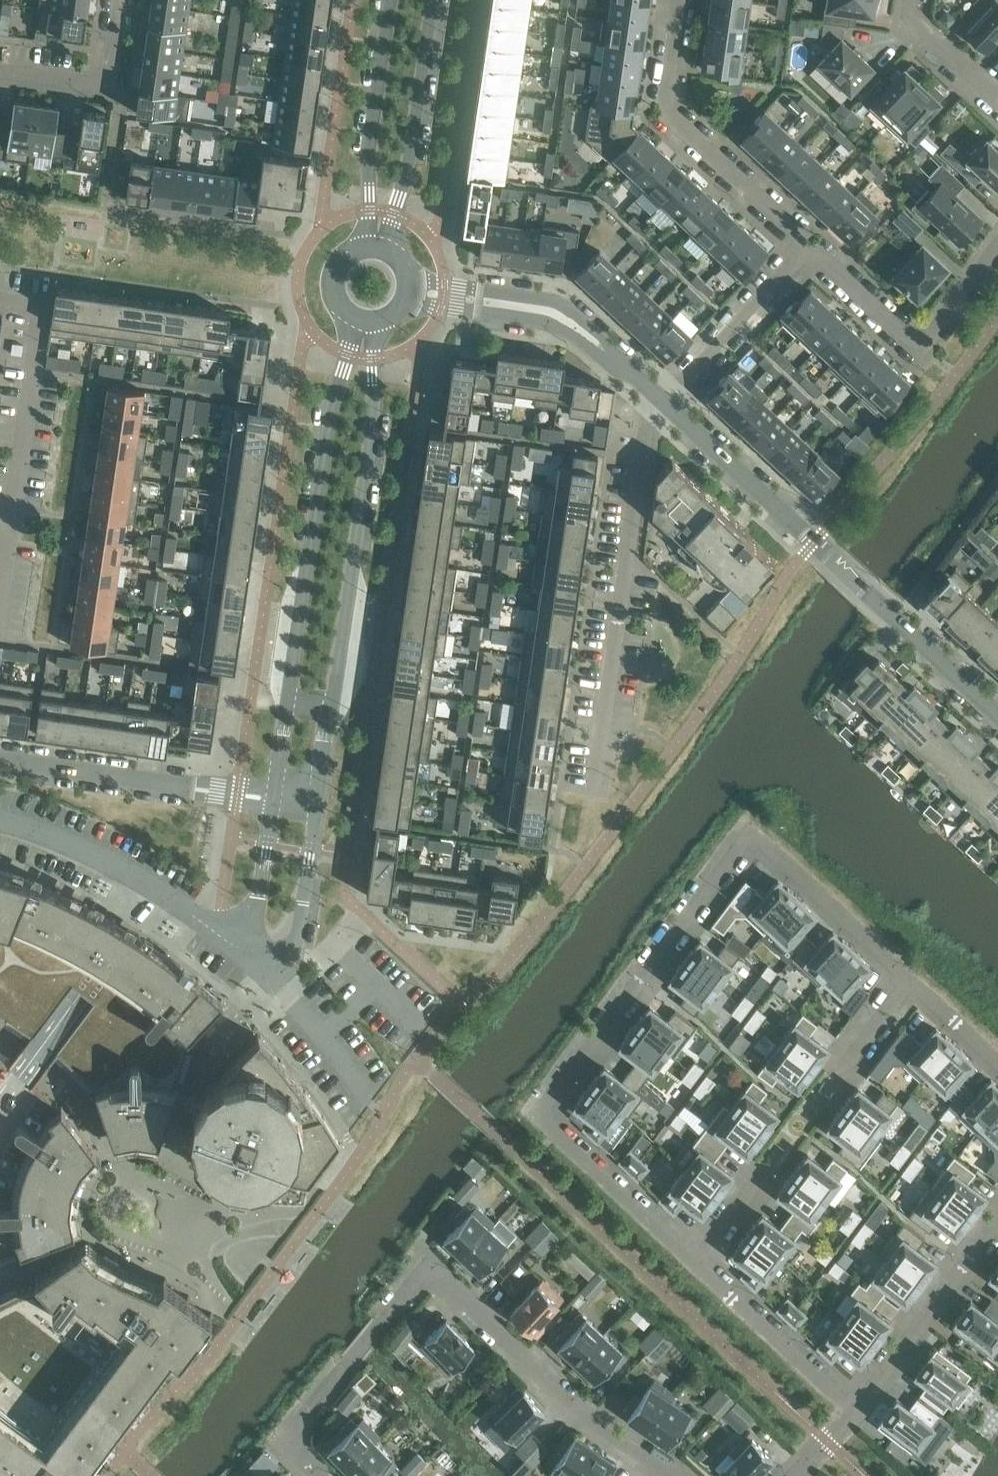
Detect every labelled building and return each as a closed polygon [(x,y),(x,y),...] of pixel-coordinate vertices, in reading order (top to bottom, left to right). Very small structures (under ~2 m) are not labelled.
[(39,8),(87,15),(89,0),(40,0),(39,8)] [(151,8),(188,13),(190,0),(152,0),(151,8)] [(291,15),(329,21),(332,0),(293,0),(291,15)] [(492,3),(528,8),(529,0),(492,0),(492,3)] [(603,20),(646,26),(649,4),(619,0),(612,0),(609,19),(603,19),(603,20)] [(709,20),(746,25),(749,2),(739,0),(712,0),(709,20)] [(828,8),(825,7),(822,22),(824,22),(843,25),(850,26),(850,24),(849,24),(851,11),(875,15),(880,0),(829,0),(828,8)] [(986,52),(997,40),(997,3),(995,0),(975,0),(973,3),(982,11),(963,31),(986,52)] [(3,3),(1,13),(11,14),(12,4),(3,3)] [(492,3),(488,24),(524,30),(528,8),(492,3)] [(232,6),(230,16),(240,18),(241,7),(232,6)] [(786,7),(778,6),(776,17),(784,18),(786,7)] [(87,15),(39,8),(36,30),(46,32),(83,37),(87,15)] [(151,8),(148,29),(185,34),(188,13),(151,8)] [(946,11),(938,20),(946,28),(955,20),(946,11)] [(291,15),(288,36),(326,42),(329,21),(291,15)] [(230,16),(229,26),(238,28),(240,18),(230,16)] [(245,20),(244,30),(253,31),(255,21),(245,20)] [(603,20),(600,41),(643,47),(646,26),(603,20)] [(709,20),(706,44),(742,49),(746,25),(709,20)] [(824,22),(822,35),(842,37),(843,25),(824,22)] [(558,23),(556,34),(564,35),(566,24),(558,23)] [(488,24),(485,46),(521,51),(524,30),(488,24)] [(573,26),(572,37),(580,38),(581,27),(573,26)] [(148,29),(145,50),(182,56),(185,34),(148,29)] [(36,30),(35,38),(36,39),(44,40),(45,33),(46,32),(36,30)] [(253,31),(244,30),(242,40),(252,42),(253,31)] [(564,35),(556,34),(554,46),(562,47),(564,35)] [(288,36),(285,58),(323,63),(326,42),(288,36)] [(580,38),(572,37),(570,49),(578,50),(580,38)] [(873,68),(841,38),(818,63),(850,92),(873,68)] [(606,43),(603,63),(640,69),(643,47),(600,41),(600,42),(606,43)] [(778,43),(777,54),(785,55),(786,44),(778,43)] [(742,49),(706,44),(702,69),(719,71),(718,75),(738,78),(742,49)] [(485,46),(482,67),(518,72),(521,51),(485,46)] [(226,49),(224,59),(234,60),(235,50),(226,49)] [(182,56),(145,50),(142,72),(179,77),(182,56)] [(785,55),(777,54),(775,66),(783,67),(785,55)] [(285,58),(282,79),(320,85),(323,63),(285,58)] [(234,60),(224,59),(223,69),(232,70),(234,60)] [(239,63),(238,73),(247,74),(248,64),(239,63)] [(603,63),(600,85),(636,90),(640,69),(603,63)] [(552,65),(550,77),(558,78),(560,67),(552,65)] [(860,100),(886,124),(922,85),(917,81),(922,75),(911,65),(906,71),(904,69),(903,70),(904,70),(888,86),(880,79),(860,100)] [(482,67),(479,88),(515,94),(518,72),(482,67)] [(567,68),(566,80),(574,81),(575,69),(567,68)] [(142,72),(139,93),(177,99),(177,95),(176,95),(179,77),(142,72)] [(247,74),(238,73),(236,83),(245,84),(247,74)] [(558,78),(550,77),(548,88),(556,90),(558,78)] [(282,79),(279,101),(317,106),(320,85),(282,79)] [(574,81),(566,80),(564,91),(572,93),(574,81)] [(922,85),(886,124),(904,140),(907,137),(915,145),(932,127),(923,119),(939,103),(940,102),(938,101),(944,95),(933,84),(927,90),(922,85)] [(591,104),(591,105),(633,111),(636,90),(600,85),(597,105),(591,104)] [(479,88),(476,110),(512,115),(515,94),(479,88)] [(220,92),(218,102),(227,103),(229,93),(220,92)] [(177,99),(139,93),(136,113),(174,118),(177,99)] [(797,101),(805,109),(811,103),(802,95),(797,101)] [(28,162),(36,104),(14,101),(10,125),(0,123),(0,148),(7,149),(5,158),(28,162)] [(279,101),(276,122),(314,127),(317,106),(279,101)] [(226,113),(227,105),(227,103),(218,102),(217,112),(226,113)] [(831,114),(840,121),(850,110),(842,102),(831,114)] [(811,103),(805,109),(814,117),(819,111),(811,103)] [(59,107),(36,104),(28,162),(29,162),(30,152),(64,157),(68,133),(56,131),(59,107)] [(227,105),(226,113),(226,115),(235,116),(237,106),(227,105)] [(586,139),(610,162),(640,130),(632,123),(633,111),(591,105),(586,139)] [(545,108),(544,120),(552,121),(553,109),(545,108)] [(850,110),(840,121),(851,132),(862,120),(850,109),(850,110)] [(476,110),(473,131),(509,136),(512,115),(476,110)] [(742,140),(760,157),(786,130),(764,110),(751,125),(754,128),(742,140)] [(64,157),(63,167),(99,172),(108,114),(84,111),(80,135),(68,133),(64,157)] [(235,116),(226,115),(224,125),(234,126),(235,116)] [(552,121),(544,120),(542,131),(550,132),(552,121)] [(148,130),(158,131),(160,122),(150,121),(148,130)] [(160,122),(158,131),(168,133),(170,124),(160,122)] [(310,156),(310,150),(314,127),(276,122),(272,144),(300,148),(299,154),(309,156),(310,156)] [(191,136),(201,138),(202,129),(192,127),(191,136)] [(832,134),(840,142),(846,136),(837,128),(832,134)] [(202,129),(201,138),(211,139),(213,130),(202,129)] [(615,158),(630,172),(656,145),(640,130),(610,162),(611,162),(615,158)] [(760,157),(777,173),(803,146),(786,130),(760,157)] [(473,131),(470,153),(506,158),(509,136),(473,131)] [(846,136),(840,142),(849,150),(854,144),(846,136)] [(233,148),(243,149),(244,140),(234,138),(233,148)] [(997,189),(997,150),(987,139),(967,160),(962,155),(954,164),(974,183),(982,174),(997,189)] [(244,140),(243,149),(253,151),(254,141),(244,140)] [(918,143),(913,149),(922,157),(927,151),(918,143)] [(641,191),(642,191),(672,160),(656,145),(630,172),(645,186),(641,191)] [(777,173),(795,190),(820,163),(803,146),(777,173)] [(547,152),(545,164),(553,165),(555,153),(547,152)] [(471,176),(492,179),(502,180),(506,158),(470,153),(467,175),(471,176)] [(263,154),(260,179),(257,198),(259,199),(302,205),(309,160),(263,154)] [(126,198),(148,201),(154,163),(131,160),(126,198)] [(642,191),(658,206),(687,175),(672,160),(642,191)] [(873,177),(873,178),(881,169),(872,161),(867,166),(875,175),(873,177)] [(148,201),(170,205),(175,168),(154,165),(154,164),(154,163),(148,201)] [(795,190),(813,206),(838,179),(820,163),(795,190)] [(553,165),(545,164),(543,175),(551,176),(553,165)] [(929,216),(959,245),(982,220),(954,194),(963,184),(942,164),(929,178),(938,186),(931,193),(928,191),(918,201),(915,204),(916,204),(913,207),(926,219),(929,216)] [(170,205),(191,208),(196,171),(175,168),(170,205)] [(881,169),(873,178),(879,183),(887,174),(881,169)] [(191,208),(212,211),(217,174),(196,171),(191,208)] [(212,211),(234,214),(239,176),(238,176),(238,177),(217,174),(212,211)] [(554,174),(552,185),(563,187),(564,181),(560,175),(554,174)] [(663,203),(678,217),(703,189),(687,175),(658,206),(659,207),(663,203)] [(239,176),(234,214),(256,217),(259,199),(257,198),(260,179),(239,176)] [(471,176),(467,201),(488,205),(492,179),(471,176)] [(813,206),(830,223),(861,190),(860,189),(855,195),(838,179),(813,206)] [(596,191),(605,199),(611,193),(601,185),(596,191)] [(508,200),(509,196),(510,188),(502,187),(500,199),(508,200)] [(522,189),(510,188),(509,196),(521,197),(522,189)] [(689,235),(689,236),(719,204),(703,189),(678,217),(693,231),(689,235)] [(861,190),(830,223),(849,240),(860,227),(863,230),(877,216),(874,213),(879,207),(861,190)] [(535,200),(548,201),(549,193),(536,192),(535,200)] [(549,193),(548,201),(558,203),(559,195),(549,193)] [(611,193),(605,199),(613,207),(618,201),(611,193)] [(569,197),(567,211),(583,213),(585,199),(569,197)] [(463,230),(482,233),(483,233),(484,224),(485,224),(488,205),(467,201),(463,230)] [(689,236),(705,250),(735,219),(719,204),(689,236)] [(922,228),(903,210),(893,220),(912,238),(922,228)] [(628,221),(637,229),(642,223),(634,215),(628,221)] [(720,264),(721,265),(750,234),(735,219),(705,250),(706,251),(710,247),(724,260),(720,264)] [(642,223),(637,229),(645,237),(651,231),(642,223)] [(478,257),(499,260),(504,227),(485,224),(484,224),(483,233),(482,233),(478,257)] [(519,263),(538,265),(544,226),(542,226),(541,232),(523,229),(519,263)] [(544,226),(538,265),(560,269),(566,229),(544,226)] [(499,260),(519,263),(523,229),(504,227),(499,260)] [(626,238),(635,246),(640,240),(631,232),(626,238)] [(750,234),(721,265),(737,281),(742,276),(745,279),(758,264),(755,262),(767,249),(750,234)] [(640,240),(635,246),(643,254),(649,248),(640,240)] [(660,250),(668,258),(674,252),(665,244),(660,250)] [(894,277),(897,280),(904,287),(902,290),(914,302),(917,299),(921,302),(934,288),(930,285),(946,268),(923,246),(894,277)] [(576,275),(593,290),(616,266),(599,250),(576,275)] [(674,252),(668,258),(677,266),(682,260),(674,252)] [(654,264),(663,272),(668,266),(660,258),(654,264)] [(593,290),(607,304),(630,279),(616,266),(593,290)] [(668,266),(663,272),(671,280),(677,274),(668,266)] [(691,280),(700,288),(706,282),(697,274),(691,280)] [(607,304),(621,317),(644,292),(630,279),(607,304)] [(706,282),(700,288),(708,296),(714,290),(706,282)] [(682,291),(691,298),(696,293),(688,285),(682,291)] [(50,334),(72,337),(79,291),(56,288),(50,334)] [(781,321),(797,337),(827,305),(810,290),(799,302),(796,299),(782,314),(785,317),(781,321)] [(72,337),(94,340),(100,294),(79,291),(72,337)] [(621,317),(635,330),(658,305),(644,292),(621,317)] [(696,293),(691,298),(699,306),(705,301),(696,293)] [(94,340),(115,344),(122,297),(100,294),(94,340)] [(136,347),(143,300),(122,297),(115,344),(116,344),(117,334),(137,337),(136,347)] [(136,347),(158,350),(164,304),(143,300),(136,347)] [(158,350),(179,353),(186,307),(164,304),(158,350)] [(635,330),(649,343),(672,318),(658,305),(635,330)] [(797,337),(813,352),(843,320),(827,305),(797,337)] [(179,353),(201,356),(207,310),(186,307),(179,353)] [(225,350),(228,326),(230,313),(207,310),(201,356),(223,359),(225,350)] [(672,318),(649,343),(666,358),(675,348),(678,351),(692,337),(672,318)] [(828,366),(829,366),(858,335),(843,320),(813,352),(814,352),(818,348),(832,361),(828,366)] [(244,353),(267,356),(271,332),(228,326),(225,350),(244,353)] [(829,366),(845,381),(874,350),(858,335),(829,366)] [(768,351),(776,359),(782,353),(773,345),(768,351)] [(858,397),(859,397),(890,364),(874,350),(845,381),(860,395),(858,397)] [(498,352),(496,365),(497,366),(494,389),(492,389),(491,398),(514,402),(515,392),(521,356),(498,352)] [(267,356),(244,353),(240,380),(237,395),(261,399),(267,356)] [(782,353),(776,359),(785,367),(790,361),(782,353)] [(542,359),(521,356),(515,392),(535,395),(534,405),(535,405),(542,359)] [(758,362),(767,369),(772,364),(764,356),(758,362)] [(56,367),(68,368),(69,359),(57,357),(56,367)] [(69,359),(68,368),(80,370),(81,360),(69,359)] [(453,359),(450,382),(473,385),(473,386),(492,389),(494,389),(497,366),(496,365),(453,359)] [(564,362),(542,359),(535,405),(557,408),(561,375),(563,375),(564,362)] [(99,373),(111,375),(112,365),(100,363),(99,373)] [(772,364),(767,369),(776,378),(781,372),(772,364)] [(890,364),(859,397),(877,414),(883,409),(886,411),(900,397),(897,394),(908,382),(890,364)] [(112,365),(111,375),(122,376),(124,366),(112,365)] [(142,379),(153,381),(155,371),(143,369),(142,379)] [(155,371),(153,381),(165,383),(167,373),(155,371)] [(709,399),(725,414),(748,390),(729,371),(715,386),(718,388),(709,399)] [(184,385),(196,387),(198,377),(186,375),(184,385)] [(600,381),(563,375),(561,375),(557,408),(558,408),(559,399),(570,400),(569,413),(595,417),(600,381)] [(799,381),(808,389),(813,383),(805,375),(799,381)] [(198,377),(196,387),(208,389),(210,379),(198,377)] [(213,389),(225,391),(226,381),(214,380),(213,389)] [(473,385),(450,382),(444,426),(467,429),(473,386),(473,385)] [(786,388),(795,396),(800,390),(792,382),(786,388)] [(813,383),(808,389),(816,397),(822,391),(813,383)] [(108,386),(105,408),(141,414),(145,391),(108,386)] [(725,414),(739,427),(762,403),(748,390),(725,414)] [(800,390),(795,396),(804,404),(809,398),(800,390)] [(594,438),(609,440),(614,395),(600,393),(597,416),(594,438)] [(187,398),(185,409),(195,411),(197,399),(187,398)] [(227,403),(223,426),(270,433),(273,410),(227,403)] [(739,427),(753,440),(776,416),(762,403),(739,427)] [(168,418),(178,419),(180,407),(170,405),(168,418)] [(831,410),(839,418),(845,412),(836,405),(831,410)] [(105,408),(102,430),(148,436),(138,434),(141,414),(105,408)] [(815,414),(823,422),(829,416),(820,408),(815,414)] [(185,409),(184,421),(194,423),(195,411),(185,409)] [(845,412),(839,418),(848,426),(854,420),(845,412)] [(753,440),(767,453),(790,429),(776,416),(753,440)] [(829,416),(823,422),(832,430),(837,424),(829,416)] [(481,429),(492,430),(494,420),(482,419),(481,429)] [(194,423),(184,421),(182,433),(192,434),(194,423)] [(497,431),(509,433),(511,423),(499,421),(497,431)] [(856,437),(866,446),(880,432),(869,422),(856,437)] [(511,423),(509,433),(521,435),(522,425),(511,423)] [(167,424),(165,439),(175,440),(177,425),(167,424)] [(233,428),(230,449),(266,454),(270,433),(223,426),(233,428)] [(540,437),(552,439),(553,429),(541,427),(540,437)] [(553,429),(552,439),(564,441),(565,431),(553,429)] [(767,453),(781,467),(804,442),(790,429),(767,453)] [(837,435),(846,443),(851,437),(843,429),(837,435)] [(102,430),(98,451),(144,458),(148,436),(102,430)] [(426,455),(472,462),(472,460),(463,459),(466,437),(429,432),(426,455)] [(856,437),(847,443),(856,456),(865,450),(856,437)] [(781,467),(795,480),(818,455),(804,442),(781,467)] [(514,444),(512,456),(522,457),(524,445),(514,444)] [(164,448),(162,460),(172,462),(173,450),(164,448)] [(230,449),(227,470),(263,475),(266,454),(230,449)] [(98,451),(95,473),(141,479),(141,478),(132,477),(135,457),(144,458),(98,451)] [(179,451),(178,463),(187,464),(189,452),(179,451)] [(497,453),(495,464),(505,466),(507,454),(497,453)] [(546,488),(546,489),(592,495),(598,456),(574,453),(572,467),(559,465),(556,489),(546,488)] [(423,476),(469,483),(472,462),(426,455),(423,476)] [(818,455),(795,480),(812,495),(821,485),(824,488),(838,473),(818,455)] [(522,457),(512,456),(511,468),(521,469),(522,457)] [(172,462),(162,460),(160,472),(170,474),(172,462)] [(651,512),(681,539),(674,547),(706,576),(716,566),(745,594),(775,562),(745,535),(748,531),(672,460),(657,476),(651,512)] [(187,464),(178,463),(176,475),(186,476),(187,464)] [(505,466),(495,464),(494,476),(503,478),(505,466)] [(214,489),(214,490),(260,497),(263,475),(227,470),(224,491),(214,489)] [(95,473),(92,494),(138,501),(141,479),(95,473)] [(420,498),(456,503),(459,482),(469,483),(423,476),(420,498)] [(546,489),(542,513),(589,519),(592,495),(546,489)] [(214,490),(211,511),(257,518),(260,497),(214,490)] [(92,494),(89,516),(135,522),(138,501),(92,494)] [(173,494),(171,506),(181,507),(183,495),(173,494)] [(491,495),(489,507),(499,509),(501,497),(491,495)] [(507,495),(505,507),(515,508),(517,497),(507,495)] [(417,519),(463,526),(463,525),(453,523),(456,503),(420,498),(417,519)] [(181,507),(171,506),(169,518),(179,519),(181,507)] [(499,509),(489,507),(487,519),(497,521),(499,509)] [(515,508),(505,507),(503,519),(513,520),(515,508)] [(220,513),(217,534),(254,540),(257,518),(211,511),(211,512),(220,513)] [(156,513),(154,525),(162,526),(164,514),(156,513)] [(542,513),(539,536),(585,543),(589,519),(542,513)] [(89,516),(86,537),(123,543),(126,521),(135,523),(135,522),(89,516)] [(414,540),(460,547),(463,526),(417,519),(414,540)] [(974,534),(982,541),(989,534),(981,527),(974,534)] [(969,529),(965,534),(978,545),(982,541),(974,534),(969,529)] [(205,554),(251,561),(254,540),(217,534),(214,555),(205,554)] [(989,534),(982,541),(989,548),(996,541),(989,534)] [(536,559),(535,560),(582,567),(585,543),(539,536),(539,537),(548,538),(545,561),(536,559)] [(86,537),(83,559),(119,564),(123,543),(86,537)] [(167,537),(165,548),(175,550),(177,538),(167,537)] [(485,538),(483,550),(493,551),(494,540),(485,538)] [(410,562),(457,568),(457,567),(447,566),(450,546),(460,547),(414,540),(410,562)] [(500,543),(498,555),(508,556),(510,544),(500,543)] [(148,558),(158,559),(159,547),(149,546),(148,558)] [(175,550),(165,548),(163,560),(173,562),(175,550)] [(493,551),(483,550),(481,562),(491,563),(493,551)] [(986,553),(979,560),(987,567),(994,560),(986,553)] [(205,554),(202,576),(248,582),(251,561),(205,554)] [(508,556),(498,555),(496,566),(506,568),(508,556)] [(508,556),(506,568),(514,569),(516,557),(508,556)] [(83,559),(80,580),(116,585),(119,564),(83,559)] [(535,560),(532,584),(578,590),(582,567),(535,560)] [(407,583),(453,590),(457,568),(410,562),(407,583)] [(922,604),(938,619),(972,584),(955,568),(937,587),(936,586),(928,594),(929,596),(922,604)] [(202,576),(198,597),(245,604),(248,582),(202,576)] [(148,578),(146,589),(156,591),(158,579),(148,578)] [(158,579),(156,591),(166,592),(167,580),(158,579)] [(80,580),(77,601),(113,607),(116,585),(80,580)] [(478,581),(477,593),(486,594),(488,582),(478,581)] [(441,610),(450,611),(453,590),(407,583),(404,605),(441,610)] [(541,586),(538,609),(575,614),(578,590),(532,584),(541,586)] [(948,623),(956,631),(981,605),(966,591),(972,584),(938,619),(939,620),(943,616),(949,622),(948,623)] [(731,588),(719,600),(736,616),(748,604),(741,598),(731,588)] [(144,601),(154,603),(156,591),(146,589),(144,601)] [(493,590),(491,602),(501,604),(503,592),(493,590)] [(156,591),(154,603),(164,604),(166,592),(156,591)] [(486,594),(477,593),(475,605),(485,606),(486,594)] [(198,597),(195,618),(242,625),(245,604),(198,597)] [(706,614),(723,630),(736,616),(719,600),(706,614)] [(77,601),(73,623),(120,629),(110,627),(113,607),(77,601)] [(501,604),(491,602),(490,614),(500,615),(501,604)] [(401,626),(447,633),(447,632),(438,630),(441,610),(404,605),(401,626)] [(967,638),(974,644),(997,620),(981,605),(956,631),(965,640),(967,638)] [(525,631),(525,632),(571,639),(575,614),(538,609),(535,632),(525,631)] [(195,618),(192,640),(238,646),(242,625),(195,618)] [(988,661),(997,650),(997,621),(997,620),(974,644),(981,651),(979,653),(988,661)] [(139,632),(147,633),(148,623),(140,621),(139,632)] [(154,621),(153,633),(163,634),(164,623),(154,621)] [(120,629),(73,623),(70,645),(116,652),(120,629)] [(472,624),(470,636),(480,637),(482,625),(472,624)] [(492,627),(482,625),(480,637),(490,639),(492,627)] [(434,654),(444,655),(447,633),(401,626),(398,648),(434,654)] [(135,644),(145,645),(147,633),(137,632),(135,644)] [(525,632),(521,656),(568,663),(571,639),(525,632)] [(153,633),(151,645),(161,646),(163,634),(153,633)] [(480,637),(470,636),(469,648),(478,649),(480,637)] [(238,646),(192,640),(189,662),(235,669),(238,646)] [(161,646),(151,645),(149,657),(159,658),(161,646)] [(2,657),(14,659),(16,649),(4,647),(2,657)] [(395,670),(431,675),(434,654),(398,648),(395,670)] [(16,649),(14,659),(26,660),(28,651),(16,649)] [(988,661),(997,669),(997,668),(997,650),(988,661)] [(56,665),(68,667),(70,657),(58,655),(56,665)] [(521,656),(518,680),(564,687),(568,663),(521,656)] [(70,657),(68,667),(80,668),(82,658),(70,657)] [(865,715),(866,716),(900,680),(878,659),(871,667),(866,663),(857,673),(862,677),(850,690),(861,700),(856,706),(866,715),(865,715)] [(99,671),(111,673),(112,663),(100,661),(99,671)] [(112,663),(111,673),(123,675),(124,665),(112,663)] [(483,663),(481,674),(491,676),(492,664),(483,663)] [(142,677),(154,679),(155,669),(143,667),(142,677)] [(466,667),(464,679),(474,681),(476,669),(466,667)] [(155,669),(154,679),(166,681),(167,671),(155,669)] [(392,691),(438,698),(438,697),(428,695),(431,675),(395,670),(392,691)] [(170,681),(182,683),(184,673),(172,672),(170,681)] [(197,673),(191,718),(214,722),(221,676),(197,673)] [(491,676),(481,674),(479,686),(489,688),(491,676)] [(474,681),(464,679),(462,691),(472,692),(474,681)] [(518,680),(515,704),(561,710),(564,687),(518,680)] [(882,720),(892,730),(924,696),(914,686),(910,689),(900,680),(866,716),(867,716),(877,725),(882,720)] [(4,729),(11,683),(0,681),(0,728),(4,729)] [(11,683),(4,729),(27,732),(34,686),(11,683)] [(35,733),(58,737),(65,690),(42,687),(35,733)] [(58,737),(79,740),(85,703),(64,700),(65,691),(65,690),(58,737)] [(388,712),(435,719),(438,698),(392,691),(388,712)] [(908,755),(942,719),(931,709),(935,706),(924,696),(892,730),(902,740),(898,745),(908,754),(908,755)] [(101,743),(122,746),(129,700),(128,700),(127,709),(106,706),(101,743)] [(122,746),(143,749),(150,703),(129,700),(122,746)] [(79,740),(101,743),(106,706),(85,703),(79,740)] [(150,703),(143,749),(166,752),(168,739),(172,716),(150,712),(151,703),(150,703)] [(515,704),(511,727),(557,734),(561,710),(515,704)] [(460,710),(458,722),(468,723),(469,712),(460,710)] [(476,710),(474,722),(484,723),(486,711),(476,710)] [(385,734),(432,740),(435,719),(388,712),(385,734)] [(214,722),(191,718),(172,716),(168,739),(211,745),(214,722)] [(924,760),(934,770),(966,735),(956,725),(953,729),(942,719),(908,755),(909,756),(909,755),(919,765),(924,760)] [(468,723),(458,722),(456,734),(466,735),(468,723)] [(484,723),(474,722),(472,734),(482,735),(484,723)] [(840,732),(846,737),(852,731),(846,726),(840,732)] [(511,727),(508,751),(554,758),(557,734),(511,727)] [(852,731),(846,737),(852,743),(857,737),(852,731)] [(382,755),(428,762),(432,740),(385,734),(382,755)] [(950,794),(984,758),(974,748),(977,745),(966,735),(934,770),(944,779),(940,784),(950,794)] [(508,751),(504,775),(550,782),(554,758),(508,751)] [(453,753),(452,765),(462,766),(463,754),(453,753)] [(379,776),(416,782),(419,761),(428,762),(382,755),(379,776)] [(469,757),(467,769),(477,771),(479,759),(469,757)] [(976,809),(997,786),(997,765),(995,768),(984,758),(950,794),(951,795),(961,804),(966,799),(976,809)] [(462,766),(452,765),(450,777),(460,778),(462,766)] [(882,771),(888,777),(894,771),(888,765),(882,771)] [(477,771),(467,769),(465,781),(475,783),(477,771)] [(894,771),(888,777),(894,782),(899,776),(894,771)] [(504,775),(501,799),(547,805),(550,782),(504,775)] [(376,798),(413,803),(416,782),(379,776),(376,798)] [(992,834),(997,828),(997,786),(976,809),(987,819),(982,824),(992,833),(992,834)] [(447,796),(445,808),(455,809),(457,797),(447,796)] [(378,821),(401,824),(409,825),(413,803),(376,798),(373,820),(378,821)] [(547,805),(501,799),(510,800),(507,825),(520,827),(518,841),(541,845),(547,805)] [(924,811),(930,816),(936,810),(930,805),(924,811)] [(455,809),(445,808),(444,819),(454,821),(455,809)] [(461,809),(460,821),(469,822),(471,810),(461,809)] [(936,810),(930,816),(936,822),(942,816),(936,810)] [(469,822),(460,821),(458,832),(468,834),(469,822)] [(376,829),(370,873),(393,876),(393,875),(400,832),(376,829)] [(411,846),(423,848),(424,838),(413,836),(411,846)] [(428,849),(440,850),(441,840),(429,839),(428,849)] [(441,840),(440,850),(451,852),(453,842),(441,840)] [(966,850),(972,855),(978,849),(972,844),(966,850)] [(470,855),(482,857),(484,847),(472,845),(470,855)] [(484,847),(482,857),(494,858),(496,849),(484,847)] [(978,849),(972,855),(978,861),(984,855),(978,849)] [(407,914),(430,918),(437,872),(414,868),(412,878),(414,878),(410,901),(409,901),(407,914)] [(18,1249),(52,1237),(75,1229),(74,1226),(73,1226),(69,1208),(70,1208),(70,1206),(70,1205),(69,1205),(71,1187),(72,1187),(72,1185),(73,1184),(72,1184),(80,1167),(81,1166),(82,1165),(81,1165),(94,1151),(59,1108),(33,1085),(57,1053),(94,1088),(114,1141),(117,1141),(116,1139),(134,1136),(134,1137),(136,1136),(137,1137),(137,1136),(155,1138),(155,1140),(158,1141),(158,1139),(160,1135),(159,1135),(165,1118),(166,1113),(172,1095),(172,1096),(173,1092),(196,1103),(201,1098),(179,1088),(195,1034),(224,1001),(221,998),(220,999),(199,981),(200,979),(198,977),(197,978),(190,972),(180,965),(166,954),(167,953),(164,951),(163,953),(140,937),(141,935),(138,934),(130,930),(122,924),(114,920),(114,919),(112,917),(111,919),(86,905),(87,904),(84,902),(83,904),(58,891),(59,890),(56,889),(55,890),(29,879),(30,878),(27,876),(27,877),(0,869),(0,1015),(30,1035),(11,1059),(0,1049),(0,1256),(18,1249)] [(430,918),(451,921),(458,875),(437,872),(430,918)] [(367,895),(409,901),(410,901),(414,878),(412,878),(393,875),(393,876),(370,873),(367,895)] [(458,875),(451,921),(474,924),(476,911),(474,911),(479,878),(458,875)] [(480,878),(479,878),(474,911),(476,911),(514,916),(519,880),(492,876),(491,889),(479,887),(480,878)] [(745,916),(763,933),(797,896),(788,888),(787,889),(778,880),(763,896),(756,890),(757,889),(745,880),(712,925),(713,926),(713,925),(723,933),(736,916),(745,916)] [(790,958),(790,959),(809,939),(799,930),(814,914),(806,906),(806,905),(797,896),(763,933),(764,934),(769,927),(796,952),(790,958)] [(790,959),(818,984),(852,948),(843,939),(842,940),(833,932),(818,948),(809,939),(790,959)] [(692,949),(684,960),(717,985),(740,955),(725,944),(717,954),(700,941),(693,950),(692,949)] [(852,948),(818,984),(818,985),(824,979),(846,999),(841,1006),(852,1015),(869,992),(858,984),(857,985),(854,982),(869,966),(861,958),(861,957),(852,948)] [(717,985),(684,960),(676,970),(677,971),(670,980),(687,993),(680,1004),(694,1015),(717,985)] [(770,981),(777,972),(768,965),(761,974),(770,981)] [(761,974),(751,988),(760,994),(770,981),(761,974)] [(773,987),(782,994),(788,985),(779,978),(773,987)] [(717,1006),(728,1014),(739,1000),(728,991),(717,1006)] [(745,995),(738,1004),(747,1011),(754,1002),(745,995)] [(747,1011),(738,1004),(731,1013),(740,1020),(747,1011)] [(641,1016),(634,1026),(674,1056),(696,1026),(675,1010),(667,1020),(650,1007),(643,1016),(641,1016)] [(757,1008),(750,1017),(759,1024),(766,1015),(757,1008)] [(803,1013),(780,1043),(813,1068),(821,1058),(820,1057),(827,1048),(810,1035),(817,1025),(803,1013)] [(759,1024),(750,1017),(743,1026),(752,1033),(759,1024)] [(637,1060),(630,1070),(644,1081),(666,1052),(673,1057),(674,1056),(634,1026),(626,1036),(627,1037),(620,1047),(637,1060)] [(903,1064),(921,1081),(955,1044),(946,1035),(945,1036),(936,1028),(921,1044),(914,1037),(903,1028),(869,1073),(870,1074),(871,1073),(881,1081),(893,1064),(903,1064)] [(740,1032),(729,1047),(740,1055),(751,1041),(740,1032)] [(192,1123),(191,1128),(192,1130),(195,1143),(196,1147),(195,1147),(196,1149),(198,1152),(199,1153),(200,1153),(202,1157),(203,1159),(204,1159),(207,1163),(206,1163),(207,1164),(209,1167),(211,1168),(226,1177),(225,1177),(228,1179),(231,1179),(232,1179),(237,1179),(237,1180),(239,1180),(244,1180),(244,1181),(245,1181),(249,1182),(251,1181),(268,1177),(269,1177),(269,1178),(269,1179),(276,1180),(276,1181),(279,1182),(279,1180),(307,1186),(306,1187),(309,1188),(309,1187),(310,1186),(341,1146),(341,1145),(340,1143),(339,1143),(324,1119),(325,1119),(323,1116),(322,1117),(306,1094),(307,1093),(305,1091),(304,1091),(293,1077),(294,1077),(286,1067),(282,1062),(283,1062),(281,1060),(280,1061),(261,1039),(262,1038),(260,1036),(260,1037),(257,1034),(255,1036),(258,1038),(252,1045),(248,1049),(245,1052),(241,1056),(233,1063),(231,1066),(224,1073),(222,1075),(222,1076),(220,1078),(216,1081),(214,1082),(210,1085),(206,1088),(202,1095),(199,1094),(199,1095),(198,1096),(200,1097),(200,1098),(198,1101),(196,1101),(195,1103),(197,1103),(194,1107),(194,1108),(194,1112),(193,1119),(192,1123)] [(813,1068),(780,1043),(757,1073),(772,1085),(780,1074),(797,1087),(804,1078),(805,1079),(813,1068)] [(948,1106),(967,1087),(957,1078),(972,1062),(963,1054),(964,1053),(955,1044),(921,1081),(927,1075),(953,1100),(948,1106)] [(695,1062),(688,1071),(697,1077),(704,1069),(695,1062)] [(596,1076),(588,1086),(628,1116),(643,1096),(636,1091),(644,1081),(630,1070),(622,1080),(604,1067),(597,1077),(596,1076)] [(885,1080),(897,1093),(911,1080),(899,1067),(885,1080)] [(697,1077),(688,1071),(681,1079),(690,1086),(697,1077)] [(707,1075),(700,1084),(709,1090),(715,1082),(707,1075)] [(724,1104),(723,1105),(763,1135),(771,1125),(770,1124),(777,1114),(759,1101),(767,1091),(752,1080),(730,1109),(724,1104)] [(976,1132),(997,1108),(997,1086),(991,1080),(976,1096),(967,1087),(948,1106),(976,1132)] [(709,1090),(700,1084),(693,1092),(702,1099),(709,1090)] [(628,1116),(588,1086),(581,1096),(582,1097),(574,1107),(592,1120),(584,1128),(597,1141),(607,1131),(621,1112),(628,1117),(628,1116)] [(850,1097),(842,1107),(882,1137),(875,1132),(898,1103),(883,1091),(875,1102),(858,1088),(851,1098),(850,1097)] [(659,1109),(668,1116),(674,1107),(665,1100),(659,1109)] [(723,1105),(700,1135),(722,1150),(730,1141),(747,1154),(754,1144),(755,1145),(763,1135),(723,1105)] [(882,1137),(842,1107),(834,1118),(835,1119),(828,1128),(845,1141),(838,1151),(859,1168),(882,1137)] [(976,1132),(994,1149),(995,1160),(986,1171),(996,1179),(997,1180),(997,1178),(997,1108),(976,1132)] [(919,1122),(928,1129),(934,1120),(925,1113),(919,1122)] [(670,1123),(679,1129),(686,1120),(677,1114),(670,1123)] [(931,1135),(940,1142),(946,1133),(937,1126),(931,1135)] [(699,1151),(684,1170),(718,1195),(725,1185),(724,1184),(732,1174),(714,1161),(722,1150),(700,1135),(692,1146),(699,1151)] [(903,1143),(896,1152),(905,1159),(912,1150),(903,1143)] [(619,1162),(637,1179),(648,1168),(630,1151),(619,1162)] [(905,1159),(896,1152),(889,1161),(898,1168),(905,1159)] [(472,1153),(462,1164),(473,1174),(483,1164),(472,1153)] [(799,1163),(791,1174),(825,1199),(847,1169),(833,1158),(825,1168),(808,1155),(800,1164),(799,1163)] [(914,1156),(908,1165),(916,1172),(923,1163),(914,1156)] [(954,1156),(931,1186),(972,1215),(979,1206),(978,1205),(985,1196),(968,1182),(975,1172),(954,1156)] [(916,1172),(908,1165),(901,1174),(910,1181),(916,1172)] [(718,1195),(684,1170),(670,1189),(660,1200),(673,1212),(684,1201),(702,1214),(709,1204),(710,1205),(718,1195)] [(795,1208),(787,1218),(809,1234),(817,1223),(811,1218),(825,1199),(791,1174),(784,1184),(785,1185),(778,1194),(795,1208)] [(454,1195),(462,1203),(478,1185),(470,1177),(454,1195)] [(972,1215),(931,1186),(908,1216),(930,1232),(938,1222),(955,1235),(962,1226),(963,1227),(972,1215)] [(443,1240),(462,1257),(494,1223),(476,1206),(471,1211),(466,1206),(454,1218),(459,1223),(443,1240)] [(853,1209),(846,1218),(855,1225),(862,1216),(853,1209)] [(754,1223),(746,1234),(779,1259),(802,1230),(808,1235),(809,1234),(787,1218),(780,1228),(762,1215),(755,1224),(754,1223)] [(855,1225),(846,1218),(839,1227),(848,1234),(855,1225)] [(525,1239),(534,1246),(550,1228),(542,1221),(525,1239)] [(864,1222),(858,1231),(867,1238),(873,1229),(864,1222)] [(904,1222),(881,1252),(921,1283),(929,1272),(928,1271),(935,1262),(917,1249),(925,1239),(904,1222)] [(494,1223),(462,1257),(480,1274),(507,1245),(490,1228),(495,1223),(494,1223)] [(550,1228),(534,1246),(542,1254),(558,1236),(550,1228)] [(867,1238),(858,1231),(851,1240),(860,1247),(867,1238)] [(779,1259),(746,1234),(738,1244),(739,1245),(732,1254),(750,1268),(742,1276),(755,1289),(764,1279),(779,1259)] [(3,1469),(2,1470),(4,1472),(5,1471),(10,1475),(12,1475),(91,1475),(95,1471),(94,1470),(92,1469),(91,1472),(85,1468),(93,1456),(111,1433),(128,1411),(146,1388),(155,1375),(163,1365),(172,1352),(177,1356),(178,1356),(175,1360),(177,1362),(178,1362),(203,1328),(206,1324),(207,1323),(214,1314),(211,1312),(210,1314),(189,1299),(191,1296),(188,1295),(187,1297),(166,1281),(168,1279),(165,1277),(162,1282),(161,1283),(159,1286),(158,1287),(157,1287),(149,1284),(150,1284),(144,1282),(123,1273),(120,1271),(118,1270),(117,1270),(98,1259),(98,1258),(95,1257),(95,1256),(93,1255),(82,1243),(82,1242),(72,1250),(65,1254),(42,1271),(35,1276),(37,1278),(43,1285),(41,1285),(33,1287),(30,1288),(26,1289),(22,1290),(21,1288),(19,1289),(19,1288),(18,1289),(17,1290),(15,1291),(16,1292),(4,1298),(0,1300),(0,1467),(3,1469)] [(816,1257),(825,1264),(832,1255),(823,1248),(816,1257)] [(881,1253),(887,1258),(865,1287),(880,1298),(887,1288),(905,1302),(912,1292),(913,1293),(921,1283),(881,1252),(881,1253)] [(828,1270),(837,1277),(844,1268),(835,1261),(828,1270)] [(997,1283),(997,1265),(989,1277),(997,1283)] [(844,1268),(837,1277),(842,1281),(849,1272),(844,1268)] [(581,1291),(589,1298),(606,1280),(598,1273),(581,1291)] [(511,1314),(531,1333),(536,1338),(554,1319),(548,1314),(563,1298),(543,1279),(511,1314)] [(856,1299),(842,1318),(876,1343),(883,1332),(882,1331),(889,1322),(872,1309),(880,1298),(865,1287),(859,1282),(850,1294),(856,1299)] [(777,1310),(786,1318),(797,1307),(788,1299),(777,1310)] [(986,1355),(991,1348),(991,1349),(997,1340),(997,1305),(991,1300),(983,1310),(971,1301),(955,1322),(956,1322),(951,1329),(986,1355)] [(797,1307),(786,1318),(795,1326),(806,1315),(797,1307)] [(572,1367),(573,1367),(604,1335),(580,1313),(553,1342),(576,1363),(572,1367)] [(410,1317),(387,1345),(397,1354),(420,1326),(410,1317)] [(876,1343),(842,1318),(827,1337),(818,1348),(831,1360),(842,1348),(860,1362),(867,1352),(868,1353),(876,1343)] [(420,1345),(448,1373),(453,1368),(454,1368),(474,1349),(445,1320),(425,1339),(426,1340),(420,1345)] [(639,1345),(647,1352),(664,1335),(656,1327),(639,1345)] [(604,1335),(573,1367),(584,1378),(587,1375),(594,1381),(610,1364),(615,1369),(627,1356),(604,1335)] [(664,1335),(647,1352),(655,1360),(672,1342),(664,1335)] [(915,1375),(927,1384),(919,1394),(943,1412),(951,1401),(958,1407),(973,1386),(966,1381),(971,1374),(936,1348),(932,1355),(931,1354),(915,1375)] [(357,1377),(351,1382),(352,1383),(361,1393),(376,1379),(366,1369),(357,1377)] [(635,1394),(621,1414),(644,1430),(647,1433),(674,1394),(671,1391),(654,1380),(650,1385),(641,1398),(635,1394)] [(337,1406),(346,1413),(362,1394),(353,1387),(337,1406)] [(490,1425),(510,1445),(544,1412),(524,1392),(519,1387),(491,1415),(496,1420),(490,1425)] [(709,1410),(717,1418),(733,1400),(725,1392),(709,1410)] [(674,1394),(647,1433),(668,1447),(681,1427),(687,1432),(696,1418),(671,1400),(675,1394),(674,1394)] [(882,1420),(877,1426),(912,1453),(925,1463),(953,1426),(940,1415),(917,1398),(909,1408),(897,1399),(881,1420),(882,1420)] [(728,1410),(746,1427),(754,1418),(736,1402),(728,1410)] [(352,1418),(323,1446),(343,1466),(345,1469),(380,1436),(377,1433),(363,1418),(357,1423),(352,1418)] [(546,1464),(552,1468),(548,1474),(551,1475),(577,1475),(595,1449),(592,1447),(569,1431),(560,1443),(555,1451),(546,1464)] [(516,1451),(524,1458),(541,1441),(533,1433),(516,1451)] [(549,1433),(541,1441),(549,1448),(555,1451),(560,1443),(549,1433)] [(722,1475),(756,1475),(772,1458),(752,1439),(746,1434),(729,1453),(734,1458),(719,1474),(722,1475)] [(345,1469),(352,1475),(374,1475),(379,1471),(384,1475),(397,1464),(375,1441),(380,1436),(345,1469)] [(541,1441),(524,1458),(532,1466),(549,1448),(541,1441)] [(701,1448),(694,1455),(705,1465),(711,1458),(701,1448)] [(577,1475),(607,1475),(616,1463),(595,1449),(577,1475)] [(406,1475),(411,1475),(426,1461),(418,1453),(401,1471),(406,1475)] [(259,1474),(251,1467),(242,1475),(257,1475),(259,1474)]
